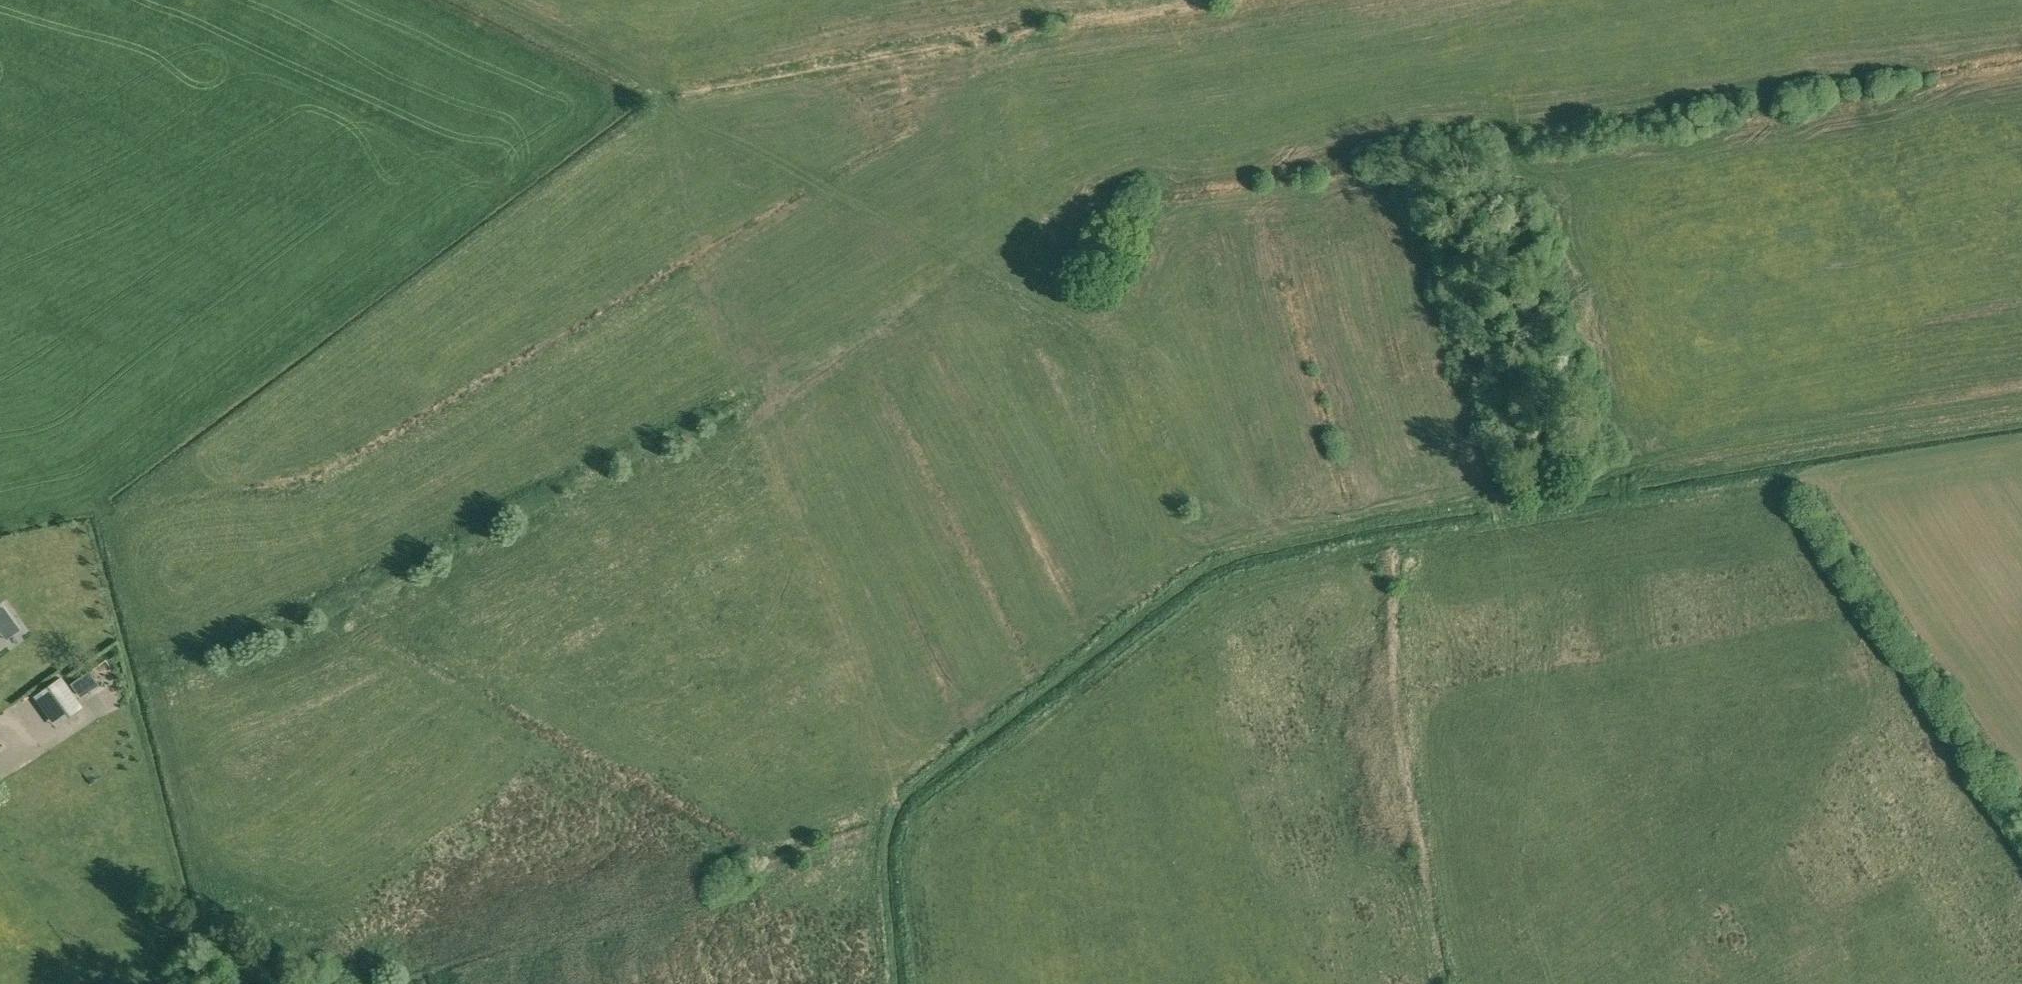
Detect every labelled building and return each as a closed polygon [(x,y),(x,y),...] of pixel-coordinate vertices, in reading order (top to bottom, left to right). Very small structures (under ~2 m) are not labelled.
[(34,695),(55,725),(83,706),(62,676),(34,695)]
